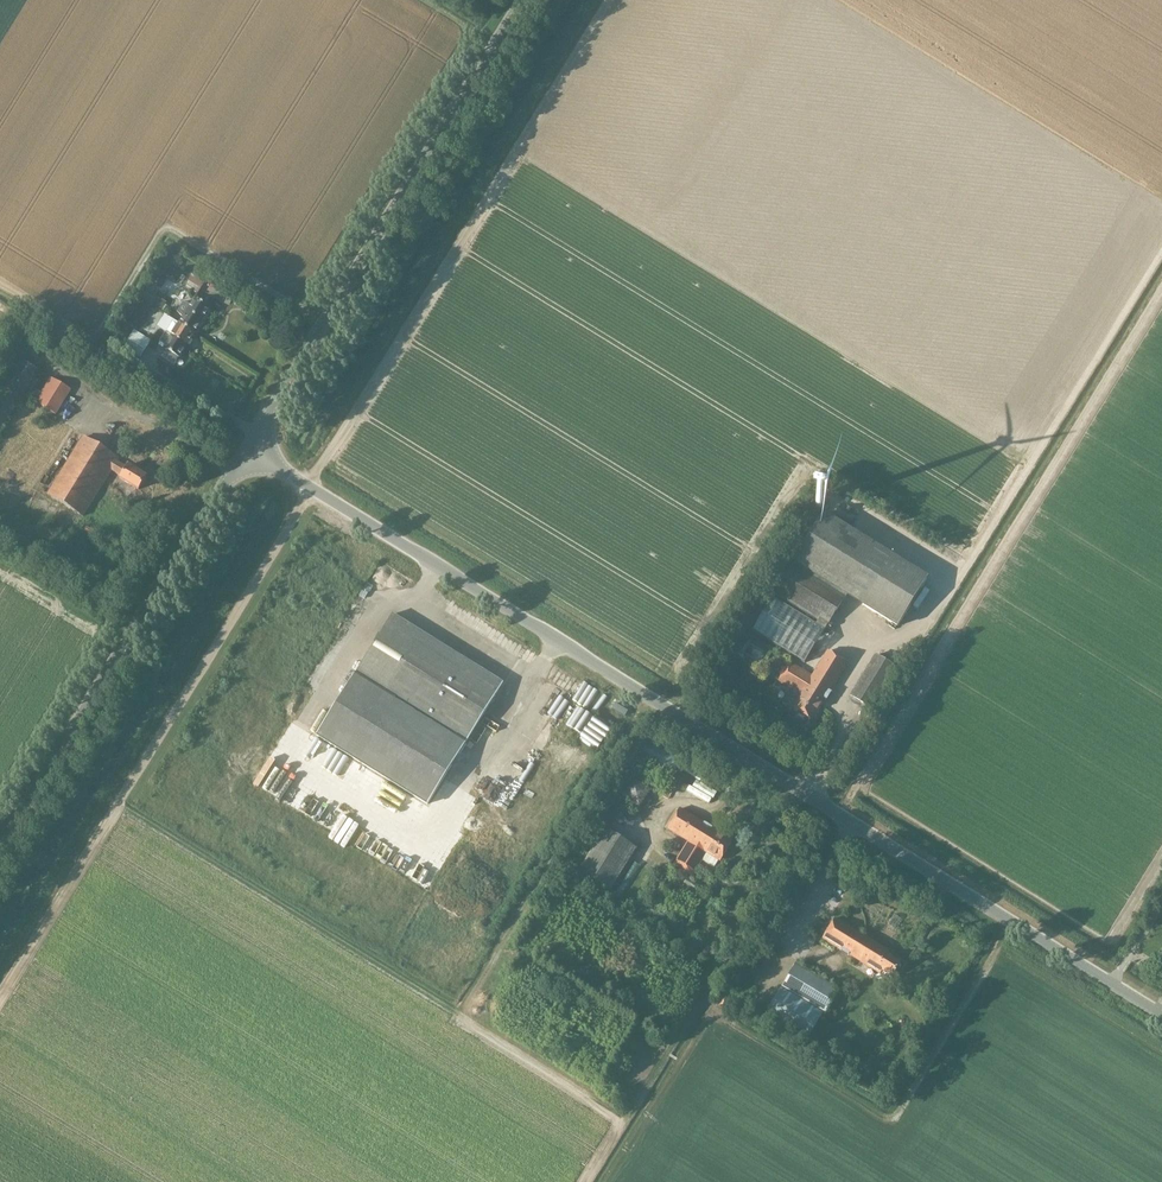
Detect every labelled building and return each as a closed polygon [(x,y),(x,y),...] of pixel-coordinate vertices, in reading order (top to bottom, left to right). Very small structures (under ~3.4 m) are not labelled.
[(200,289),(204,282),(191,275),(187,281),(200,289)] [(180,307),(202,321),(210,308),(195,299),(191,305),(183,302),(180,307)] [(194,333),(202,321),(180,307),(177,312),(183,317),(179,324),(194,333)] [(187,345),(194,333),(179,324),(165,314),(157,327),(164,332),(165,332),(187,345)] [(123,347),(140,357),(151,340),(134,330),(128,338),(127,337),(124,343),(125,343),(123,347)] [(179,358),(187,345),(165,332),(164,332),(162,336),(168,342),(164,348),(164,349),(159,356),(168,362),(173,354),(179,358)] [(21,359),(0,393),(0,433),(39,370),(21,359)] [(56,415),(71,390),(50,376),(40,392),(36,389),(33,394),(37,396),(34,402),(56,415)] [(138,490),(146,476),(128,465),(126,467),(116,461),(118,459),(82,437),(47,495),(83,516),(111,470),(121,476),(120,478),(138,490)] [(125,452),(129,445),(116,437),(112,444),(125,452)] [(803,507),(799,514),(804,517),(808,510),(803,507)] [(807,542),(794,562),(846,594),(897,625),(927,577),(824,514),(812,533),(808,530),(802,539),(807,542)] [(752,631),(804,662),(846,594),(794,562),(775,594),(818,620),(816,624),(773,598),(752,631)] [(502,683),(421,633),(391,615),(316,736),(427,805),(502,683)] [(341,637),(349,620),(341,616),(332,633),(341,637)] [(778,680),(791,688),(782,703),(792,709),(793,708),(798,711),(796,716),(796,719),(801,721),(804,721),(807,716),(813,720),(848,663),(827,650),(812,676),(789,662),(778,680)] [(897,668),(875,654),(849,695),(871,709),(897,668)] [(308,669),(299,684),(309,690),(318,676),(308,669)] [(682,790),(689,778),(677,771),(669,782),(682,790)] [(639,808),(650,791),(632,780),(622,797),(639,808)] [(679,808),(666,828),(688,842),(674,865),(692,876),(702,860),(714,867),(719,860),(720,861),(732,841),(679,808)] [(609,889),(616,878),(635,847),(604,828),(578,870),(609,889)] [(776,927),(781,918),(774,914),(769,923),(776,927)] [(822,938),(829,943),(880,974),(882,971),(892,978),(896,972),(895,972),(901,963),(887,954),(888,951),(835,918),(822,938)] [(825,1015),(840,990),(795,963),(764,1015),(806,1040),(823,1013),(825,1015)]
